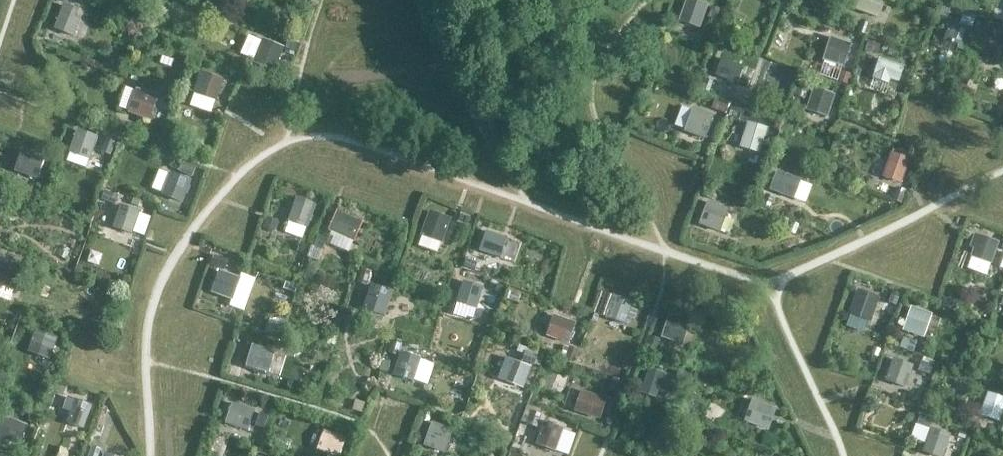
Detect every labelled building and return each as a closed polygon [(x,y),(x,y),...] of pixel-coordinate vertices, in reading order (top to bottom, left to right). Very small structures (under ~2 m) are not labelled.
[(700,29),(708,6),(692,0),(686,0),(678,22),(700,29)] [(851,10),(876,18),(882,0),(854,0),(851,10)] [(82,20),(77,18),(80,11),(62,4),(52,29),(75,38),(82,20)] [(712,7),(708,17),(716,20),(720,10),(712,7)] [(937,7),(933,18),(945,21),(948,11),(937,7)] [(861,21),(857,32),(865,35),(869,23),(861,21)] [(943,41),(958,46),(957,49),(965,53),(973,29),(960,24),(959,26),(949,23),(943,41)] [(852,44),(830,37),(822,61),(844,68),(852,44)] [(283,48),(263,39),(253,62),(273,71),(283,48)] [(288,40),(284,52),(294,55),(298,44),(288,40)] [(868,42),(866,49),(877,53),(879,45),(868,42)] [(187,56),(184,66),(197,70),(199,60),(187,56)] [(739,85),(746,66),(721,57),(714,76),(739,85)] [(898,84),(904,66),(879,58),(872,79),(889,85),(891,81),(898,84)] [(841,71),(837,81),(846,84),(847,82),(849,83),(851,77),(849,76),(850,74),(841,71)] [(192,93),(217,102),(224,80),(200,72),(192,93)] [(706,80),(702,90),(708,92),(712,83),(706,80)] [(799,83),(795,94),(804,97),(808,86),(799,83)] [(128,114),(150,121),(158,96),(136,88),(128,114)] [(165,88),(161,98),(169,101),(173,90),(165,88)] [(827,118),(835,95),(814,88),(806,111),(827,118)] [(717,99),(714,107),(726,112),(729,104),(717,99)] [(733,105),(730,114),(741,118),(745,110),(733,105)] [(684,132),(705,140),(714,116),(693,108),(684,132)] [(740,147),(760,153),(767,128),(747,122),(740,147)] [(90,161),(98,137),(77,130),(69,153),(90,161)] [(106,140),(101,151),(110,154),(114,143),(106,140)] [(21,151),(14,173),(36,180),(43,159),(21,151)] [(891,153),(882,177),(901,185),(910,160),(891,153)] [(183,163),(180,172),(191,177),(195,168),(183,163)] [(193,179),(172,171),(163,194),(184,203),(193,179)] [(777,171),(770,191),(793,200),(801,180),(777,171)] [(704,189),(701,195),(712,199),(714,193),(704,189)] [(896,189),(891,201),(900,204),(904,192),(896,189)] [(104,190),(101,198),(113,203),(116,195),(104,190)] [(765,195),(761,205),(769,208),(773,198),(765,195)] [(307,229),(316,204),(296,197),(288,222),(307,229)] [(729,210),(707,201),(698,226),(720,234),(729,210)] [(111,228),(133,236),(141,212),(119,205),(111,228)] [(352,243),(361,222),(337,212),(330,228),(337,231),(335,235),(352,243)] [(421,235),(442,243),(451,220),(430,212),(421,235)] [(461,214),(458,223),(468,227),(471,218),(461,214)] [(266,217),(262,227),(274,231),(277,221),(266,217)] [(477,252),(501,260),(509,238),(484,230),(477,252)] [(992,265),(1000,243),(974,234),(969,248),(973,249),(970,257),(992,265)] [(317,237),(313,246),(323,249),(326,241),(317,237)] [(312,245),(307,256),(318,261),(323,249),(313,246),(312,245)] [(215,257),(212,267),(224,271),(227,261),(215,257)] [(0,265),(0,285),(15,290),(22,267),(2,260),(0,265)] [(362,270),(358,283),(366,286),(370,273),(362,270)] [(235,301),(242,279),(219,271),(211,292),(235,301)] [(455,304),(477,311),(484,287),(462,281),(455,304)] [(396,294),(374,287),(366,312),(388,319),(396,294)] [(852,314),(870,321),(878,297),(861,291),(852,314)] [(892,292),(888,303),(895,306),(900,294),(892,292)] [(626,325),(634,302),(613,295),(605,318),(626,325)] [(902,331),(924,339),(932,315),(911,307),(902,331)] [(669,314),(661,338),(682,346),(691,322),(669,314)] [(568,344),(576,323),(553,315),(546,336),(568,344)] [(270,319),(266,332),(281,337),(285,324),(287,319),(282,318),(270,319)] [(91,322),(87,334),(96,337),(100,325),(91,322)] [(59,338),(36,330),(28,350),(51,359),(59,338)] [(903,338),(900,347),(912,352),(916,343),(903,338)] [(393,340),(390,353),(399,355),(402,343),(393,340)] [(268,373),(275,352),(252,345),(246,366),(268,373)] [(569,348),(565,360),(573,363),(577,351),(569,348)] [(526,351),(523,360),(534,365),(538,356),(526,351)] [(424,360),(404,354),(396,378),(417,384),(424,360)] [(532,367),(508,359),(501,382),(525,390),(532,367)] [(885,381),(906,389),(914,366),(893,359),(885,381)] [(233,361),(229,375),(238,378),(242,364),(233,361)] [(920,362),(917,371),(930,375),(933,367),(920,362)] [(677,379),(652,370),(643,395),(658,401),(664,386),(673,390),(677,379)] [(681,371),(678,379),(690,384),(693,376),(681,371)] [(615,379),(611,390),(619,393),(623,381),(615,379)] [(58,384),(54,393),(63,396),(67,387),(58,384)] [(611,400),(583,392),(576,414),(604,423),(611,400)] [(1000,423),(1002,414),(1002,398),(987,393),(979,416),(1000,423)] [(65,424),(83,430),(92,406),(74,399),(73,402),(66,400),(63,409),(70,411),(65,424)] [(769,431),(777,409),(752,400),(744,422),(769,431)] [(248,432),(255,411),(232,403),(225,425),(248,432)] [(531,412),(526,425),(536,428),(540,415),(531,412)] [(259,415),(255,427),(263,430),(267,418),(259,415)] [(6,416),(0,432),(0,438),(21,446),(29,425),(6,416)] [(919,416),(916,423),(928,428),(931,420),(919,416)] [(432,422),(424,446),(445,454),(454,430),(432,422)] [(565,429),(543,422),(535,445),(556,453),(565,429)] [(994,438),(1001,441),(1002,437),(1002,429),(998,427),(994,438)] [(951,436),(931,429),(922,453),(932,455),(944,455),(951,436)] [(317,450),(332,455),(340,455),(346,438),(324,430),(317,450)] [(417,432),(413,442),(419,445),(423,434),(417,432)] [(89,455),(100,455),(102,451),(92,448),(89,455)]
